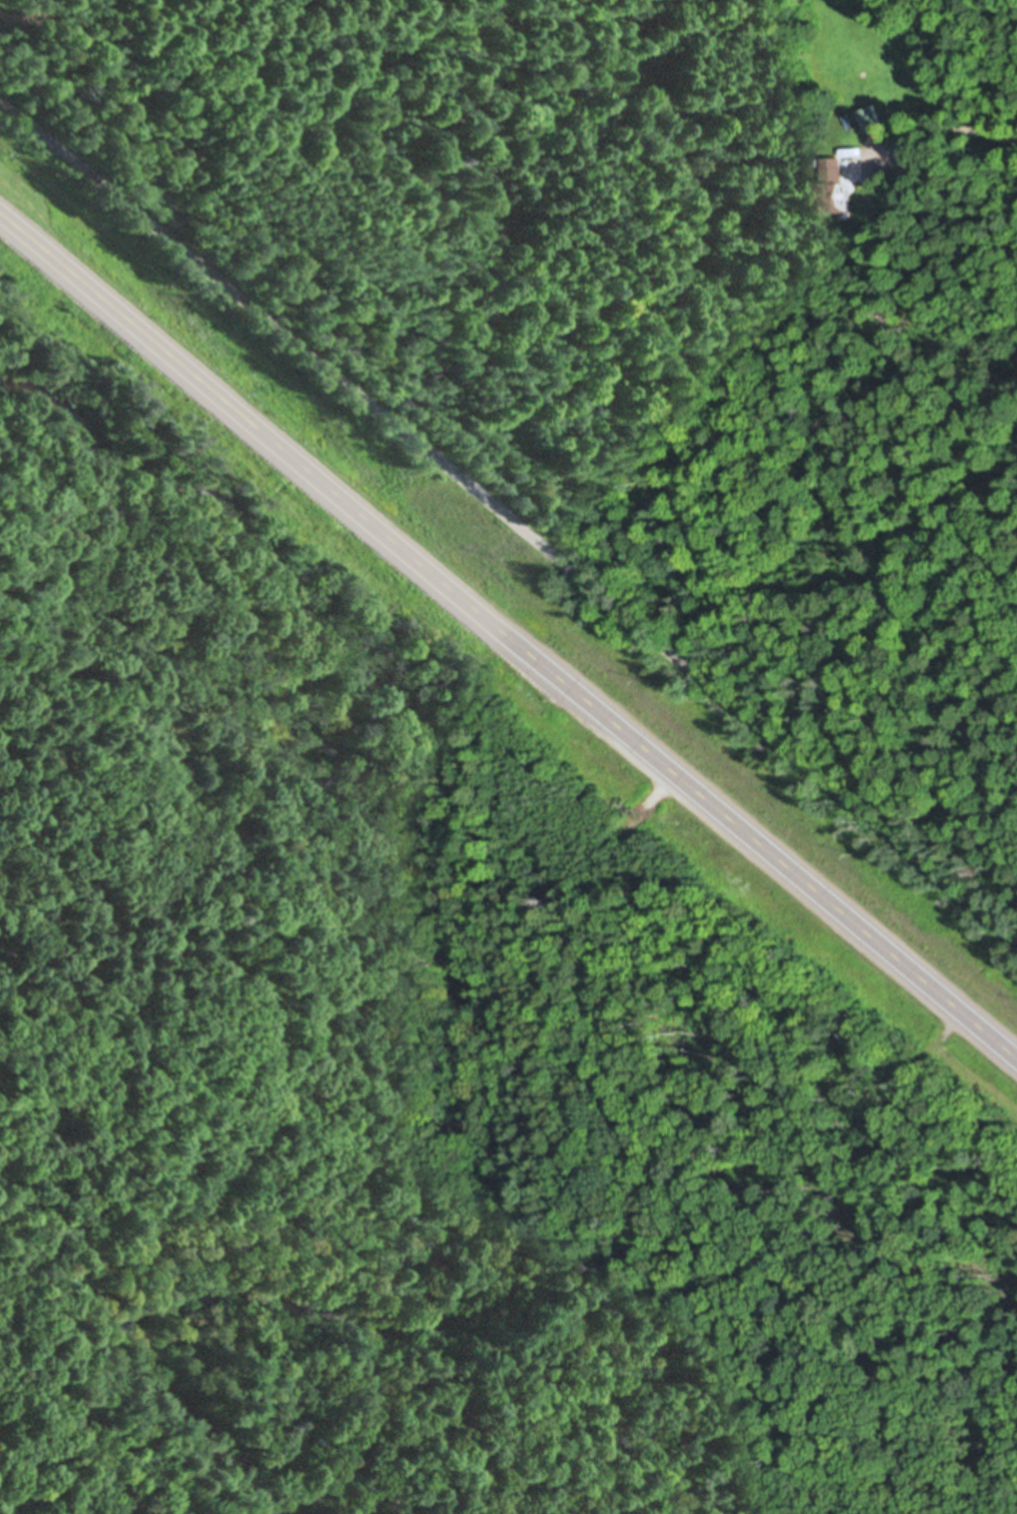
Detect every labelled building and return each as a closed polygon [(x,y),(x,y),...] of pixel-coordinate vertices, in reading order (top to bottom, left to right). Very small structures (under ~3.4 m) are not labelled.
[(883,120),(867,128),(858,110),(874,102),(883,120)] [(841,155),(842,164),(843,164),(844,182),(843,182),(845,210),(815,212),(813,184),(824,184),(823,156),(841,155)] [(916,167),(916,175),(902,175),(902,167),(916,167)]
